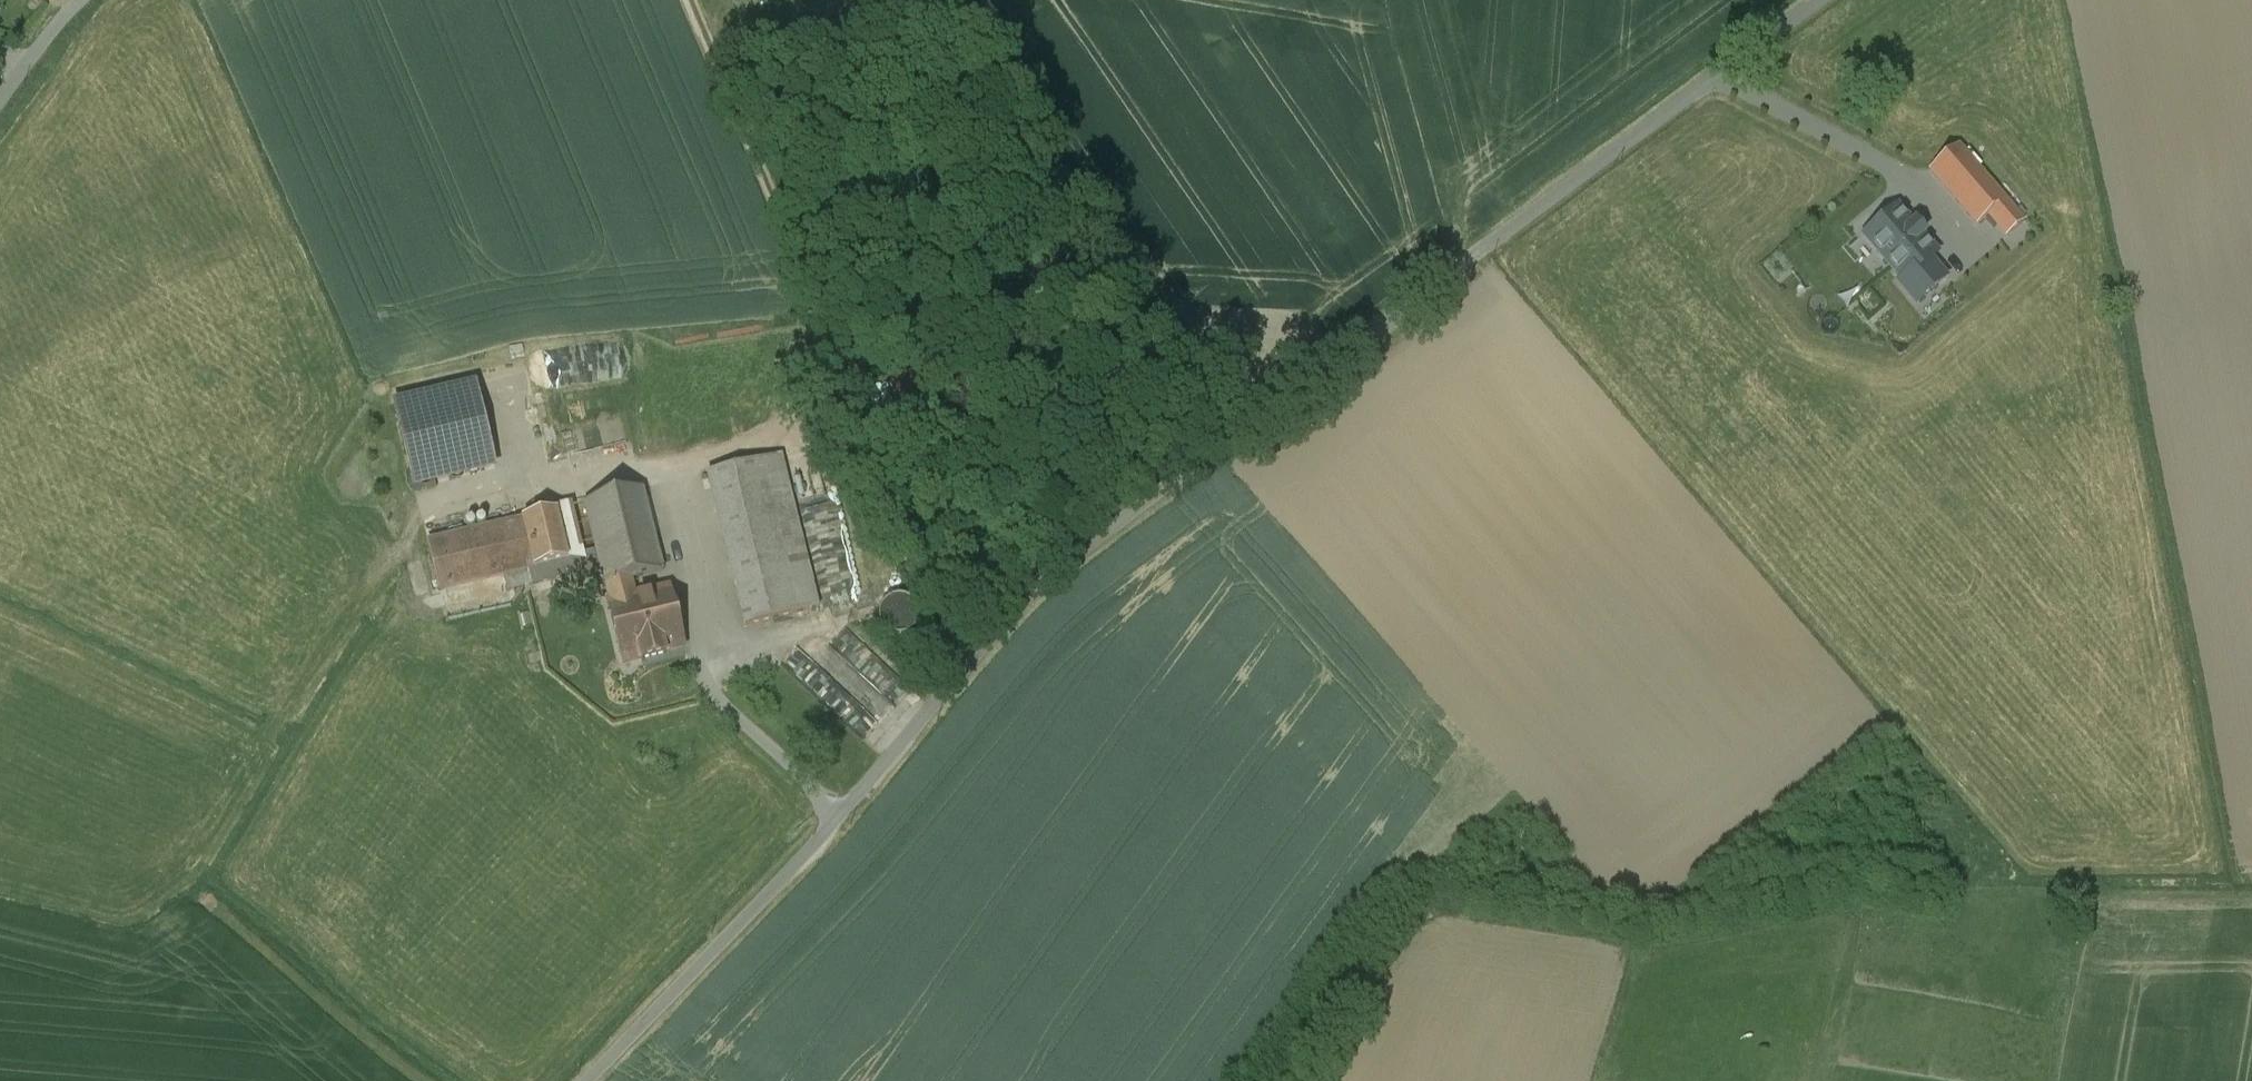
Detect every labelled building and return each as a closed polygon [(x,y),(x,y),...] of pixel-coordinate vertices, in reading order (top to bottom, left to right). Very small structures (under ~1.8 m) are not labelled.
[(2005,236),(1986,252),(1985,251),(1945,285),(2015,368),(2017,369),(2057,335),(2015,286),(2053,255),(2024,221),(2023,222),(1958,147),(1930,171),(1976,226),(1988,216),(2005,236)] [(1845,274),(1830,283),(1816,295),(1837,319),(1864,296),(1845,274)] [(475,387),(395,405),(414,487),(494,469),(475,387)] [(781,457),(708,475),(745,628),(819,609),(781,457)] [(643,491),(585,505),(596,553),(568,560),(568,558),(567,558),(557,515),(557,512),(554,513),(554,514),(526,520),(523,521),(507,525),(507,524),(504,525),(504,526),(428,544),(439,591),(504,576),(508,592),(601,570),(609,604),(636,598),(632,580),(663,573),(643,491)] [(609,604),(608,605),(623,665),(641,661),(642,662),(666,656),(665,655),(684,650),(669,590),(636,598),(609,604)] [(918,624),(919,617),(917,609),(913,603),(906,599),(899,597),(891,599),(885,603),(880,610),(879,618),(881,625),(885,632),(892,636),(899,637),(907,635),(913,631),(918,624)]
